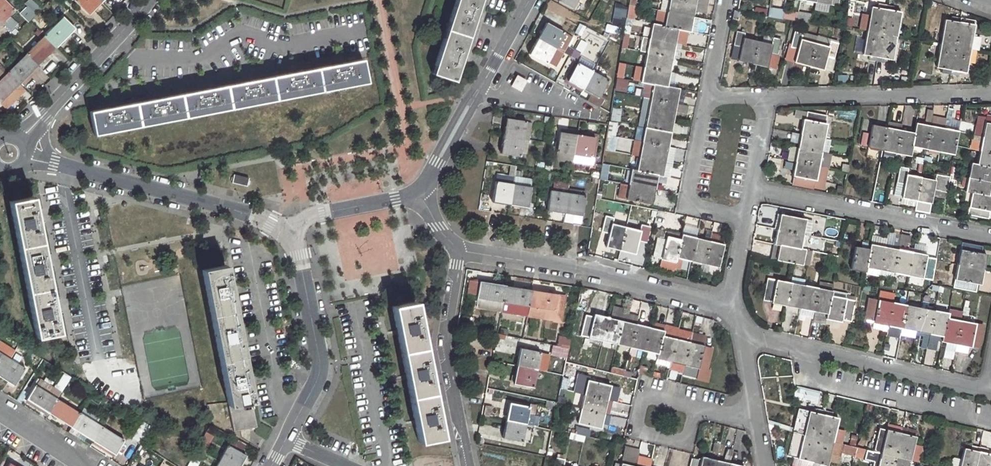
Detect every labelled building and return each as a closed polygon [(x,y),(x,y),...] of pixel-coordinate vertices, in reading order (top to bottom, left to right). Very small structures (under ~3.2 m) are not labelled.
[(3,22),(15,10),(5,0),(0,0),(0,20),(3,22)] [(41,7),(30,0),(28,0),(18,15),(30,23),(41,7)] [(88,14),(101,2),(100,0),(75,0),(88,14)] [(431,74),(455,81),(461,63),(462,63),(463,60),(464,57),(463,56),(475,19),(476,19),(478,15),(479,12),(477,12),(481,0),(455,0),(431,74)] [(557,1),(572,9),(577,0),(558,0),(557,1)] [(638,0),(630,0),(627,17),(635,18),(638,0)] [(657,21),(664,22),(667,1),(664,0),(660,0),(657,21)] [(690,11),(692,2),(684,0),(669,0),(667,12),(693,17),(694,11),(690,11)] [(870,7),(866,30),(882,33),(887,5),(878,3),(877,8),(870,7)] [(887,5),(882,33),(896,36),(900,12),(894,10),(894,6),(887,5)] [(770,7),(768,17),(782,19),(784,9),(770,7)] [(783,19),(796,20),(797,12),(784,11),(783,19)] [(667,12),(664,26),(674,28),(686,31),(688,21),(692,22),(693,17),(667,12)] [(944,19),(940,43),(955,46),(960,17),(951,16),(950,20),(944,19)] [(64,17),(45,36),(57,47),(75,28),(64,17)] [(960,17),(955,46),(970,49),(974,25),(967,23),(968,19),(960,17)] [(546,23),(537,39),(555,48),(563,32),(546,23)] [(576,34),(582,35),(584,26),(578,24),(576,34)] [(676,37),(672,37),(674,28),(664,26),(651,24),(649,38),(674,43),(676,37)] [(866,30),(862,54),(868,55),(868,60),(876,61),(882,33),(866,30)] [(814,43),(800,39),(802,34),(794,31),(790,47),(797,49),(793,62),(808,66),(814,43)] [(882,33),(876,61),(884,63),(885,59),(892,60),(896,36),(882,33)] [(45,36),(27,54),(38,65),(57,47),(45,36)] [(642,37),(639,52),(646,53),(669,57),(670,48),(673,49),(674,43),(649,38),(642,37)] [(757,41),(752,63),(767,66),(770,53),(777,54),(780,39),(772,37),(770,44),(757,41)] [(743,38),(737,60),(752,63),(757,41),(743,38)] [(537,39),(529,54),(546,64),(555,48),(537,39)] [(814,43),(808,66),(823,70),(826,56),(833,58),(837,43),(829,41),(828,47),(814,43)] [(942,68),(941,73),(950,74),(955,46),(940,43),(936,67),(942,68)] [(955,46),(950,74),(957,75),(958,71),(966,72),(970,49),(955,46)] [(646,53),(643,67),(666,72),(668,63),(671,64),(672,58),(669,57),(646,53)] [(27,54),(8,72),(20,84),(38,65),(27,54)] [(157,97),(154,97),(155,99),(116,106),(116,105),(109,106),(109,108),(89,112),(94,135),(367,83),(362,59),(342,63),(342,61),(338,62),(335,62),(335,64),(297,72),(297,70),(293,71),(289,71),(290,73),(252,80),(252,78),(247,79),(244,80),(244,82),(206,89),(206,87),(202,88),(200,89),(200,91),(161,98),(161,96),(157,97)] [(582,90),(592,72),(577,63),(566,81),(582,90)] [(618,64),(617,77),(632,78),(633,66),(618,64)] [(667,81),(664,80),(666,72),(643,67),(641,82),(653,84),(666,87),(667,81)] [(0,81),(0,101),(1,103),(20,84),(8,72),(0,81)] [(598,97),(607,80),(592,72),(582,90),(591,94),(598,98),(598,97)] [(672,73),(669,83),(683,86),(685,76),(672,73)] [(516,76),(511,86),(520,91),(525,81),(516,76)] [(615,91),(626,92),(628,79),(617,78),(615,91)] [(653,84),(650,99),(672,103),(674,94),(678,94),(679,89),(666,87),(653,84)] [(598,98),(591,94),(587,101),(599,107),(603,100),(598,97),(598,98)] [(650,99),(647,113),(673,118),(674,112),(670,111),(672,103),(650,99)] [(610,120),(620,121),(622,109),(613,107),(610,120)] [(802,119),(800,134),(823,138),(826,124),(825,124),(826,115),(806,111),(805,119),(802,119)] [(647,113),(645,127),(667,131),(668,123),(672,123),(673,118),(647,113)] [(926,122),(945,124),(946,117),(927,115),(926,122)] [(982,136),(990,138),(990,117),(986,117),(982,136)] [(503,136),(522,139),(525,121),(505,118),(503,136)] [(616,138),(618,122),(610,121),(606,149),(630,153),(632,140),(616,138)] [(672,123),(670,131),(685,134),(686,126),(672,123)] [(914,133),(911,146),(925,149),(930,126),(916,123),(914,133)] [(872,124),(867,147),(882,150),(886,127),(872,124)] [(930,126),(925,149),(939,152),(944,128),(930,126)] [(645,127),(642,142),(664,146),(666,138),(669,138),(670,132),(667,131),(645,127)] [(886,127),(882,150),(895,153),(900,130),(886,127)] [(944,128),(939,152),(953,154),(958,131),(944,128)] [(900,130),(895,153),(910,155),(911,146),(914,133),(900,130)] [(559,132),(556,152),(573,155),(576,135),(559,132)] [(800,134),(797,148),(821,152),(823,138),(800,134)] [(573,155),(591,157),(594,137),(576,135),(573,155)] [(522,139),(503,136),(500,153),(519,156),(522,139)] [(979,151),(990,153),(990,138),(982,136),(979,151)] [(669,138),(667,147),(679,149),(681,140),(669,138)] [(642,142),(639,156),(664,161),(665,156),(662,155),(664,146),(642,142)] [(667,147),(665,156),(677,158),(679,149),(667,147)] [(797,148),(794,162),(818,166),(826,168),(829,156),(820,154),(821,152),(797,148)] [(977,165),(990,168),(990,153),(979,151),(977,165)] [(639,156),(636,171),(654,174),(658,175),(660,166),(663,166),(664,161),(639,156)] [(794,162),(792,176),(795,176),(794,184),(813,188),(815,180),(824,182),(826,171),(817,169),(818,166),(794,162)] [(968,178),(990,182),(990,178),(990,168),(977,165),(970,163),(968,178)] [(600,179),(607,181),(610,165),(602,164),(600,179)] [(903,189),(901,198),(915,200),(920,177),(906,175),(908,168),(899,167),(895,187),(903,189)] [(631,170),(628,184),(654,189),(655,184),(652,183),(654,174),(636,171),(631,170)] [(247,187),(249,178),(234,174),(232,182),(247,187)] [(946,193),(947,188),(949,176),(935,174),(934,180),(920,177),(915,200),(913,210),(928,213),(933,190),(946,193)] [(968,178),(965,191),(971,193),(988,196),(990,182),(968,178)] [(495,182),(491,202),(509,205),(512,185),(495,182)] [(628,184),(625,199),(647,204),(650,194),(653,195),(654,189),(628,184)] [(509,205),(526,208),(530,188),(512,185),(509,205)] [(549,191),(546,211),(564,213),(567,194),(549,191)] [(967,215),(988,219),(989,210),(990,211),(990,196),(988,196),(971,193),(967,215)] [(564,213),(581,216),(584,196),(567,194),(564,213)] [(32,197),(9,201),(36,337),(59,332),(55,314),(58,313),(56,306),(53,306),(46,269),(49,268),(48,261),(44,262),(37,224),(40,223),(39,215),(36,216),(32,197)] [(776,214),(774,228),(780,230),(782,220),(779,220),(780,214),(776,214)] [(782,220),(780,230),(802,234),(806,219),(780,214),(779,220),(782,220)] [(608,233),(605,247),(619,250),(625,227),(611,224),(612,217),(604,216),(600,231),(608,233)] [(686,217),(682,231),(697,236),(701,221),(686,217)] [(625,227),(619,250),(634,254),(638,240),(645,242),(649,227),(640,224),(639,230),(625,227)] [(774,228),(771,243),(774,244),(775,238),(778,239),(780,230),(774,228)] [(775,238),(774,244),(799,249),(802,234),(780,230),(778,239),(775,238)] [(706,231),(704,237),(720,240),(721,235),(706,231)] [(888,231),(886,243),(893,245),(896,233),(888,231)] [(680,240),(676,258),(690,261),(696,238),(682,234),(680,240)] [(910,246),(910,235),(900,235),(901,246),(910,246)] [(661,257),(660,260),(675,263),(676,258),(680,240),(666,236),(665,239),(657,237),(653,254),(661,257)] [(696,238),(690,261),(703,264),(709,241),(696,238)] [(917,251),(935,253),(937,240),(919,238),(917,251)] [(709,241),(703,264),(718,267),(724,244),(709,241)] [(962,242),(957,265),(983,270),(984,264),(981,264),(983,254),(981,254),(982,246),(962,242)] [(774,244),(771,259),(779,260),(781,251),(778,250),(779,245),(774,244)] [(869,250),(866,267),(880,270),(885,246),(870,244),(869,250)] [(781,251),(779,260),(801,265),(804,250),(799,249),(779,245),(778,250),(781,251)] [(885,246),(880,270),(894,272),(898,249),(885,246)] [(855,247),(850,269),(865,272),(866,267),(869,250),(855,247)] [(898,249),(894,272),(908,275),(912,252),(898,249)] [(912,252),(908,275),(932,280),(936,259),(926,257),(927,254),(912,252)] [(246,375),(238,336),(242,336),(240,328),(237,329),(229,291),(233,290),(231,283),(228,284),(224,265),(201,270),(233,431),(256,426),(247,382),(251,381),(249,374),(246,375)] [(957,265),(953,287),(976,291),(979,275),(982,275),(983,270),(957,265)] [(909,276),(907,284),(922,287),(924,279),(909,276)] [(771,301),(771,303),(785,306),(790,283),(767,278),(763,299),(771,301)] [(477,298),(483,299),(502,302),(505,285),(479,281),(477,298)] [(790,283),(785,306),(799,309),(803,285),(790,283)] [(502,302),(528,306),(531,290),(505,285),(502,302)] [(803,285),(799,309),(813,311),(817,288),(803,285)] [(817,288),(813,311),(826,314),(830,296),(831,290),(817,288)] [(528,306),(554,311),(558,294),(531,290),(528,306)] [(830,296),(826,314),(825,319),(841,322),(841,319),(850,321),(854,300),(830,296)] [(892,302),(878,300),(869,298),(865,319),(873,320),(873,322),(887,325),(892,302)] [(441,437),(437,418),(441,417),(439,410),(436,411),(428,373),(432,372),(430,365),(427,365),(419,328),(423,327),(421,319),(418,320),(414,301),(392,306),(418,442),(441,437)] [(892,302),(887,325),(901,328),(906,305),(892,302)] [(906,305),(901,328),(915,331),(920,308),(906,305)] [(920,308),(915,331),(929,334),(933,311),(920,308)] [(933,311),(929,334),(943,336),(947,313),(933,311)] [(947,313),(943,336),(942,341),(957,344),(961,321),(962,315),(947,312),(947,313)] [(584,315),(580,335),(603,340),(608,318),(593,314),(593,316),(584,315)] [(608,318),(603,340),(616,344),(622,321),(608,318)] [(622,321),(616,344),(630,347),(635,324),(622,321)] [(961,321),(957,344),(970,347),(971,344),(978,346),(982,325),(961,321)] [(635,324),(630,347),(644,350),(649,327),(635,324)] [(649,327),(644,350),(657,353),(662,336),(663,331),(649,327)] [(662,336),(657,353),(656,358),(670,362),(675,339),(662,336)] [(567,358),(570,338),(559,337),(558,346),(552,345),(551,356),(567,358)] [(675,339),(670,362),(684,365),(689,342),(675,339)] [(16,348),(0,341),(0,352),(12,357),(16,348)] [(689,342),(684,365),(681,375),(696,379),(699,369),(706,370),(711,349),(704,347),(704,345),(689,342)] [(516,366),(536,370),(540,352),(520,348),(516,366)] [(641,358),(642,351),(632,349),(631,356),(641,358)] [(9,359),(0,354),(0,374),(9,359)] [(0,374),(0,377),(13,385),(24,369),(9,359),(0,374)] [(513,384),(532,387),(536,370),(516,366),(513,384)] [(587,380),(584,394),(606,400),(609,385),(587,380)] [(34,385),(26,399),(48,413),(57,400),(34,385)] [(609,385),(606,400),(612,401),(615,387),(609,385)] [(793,401),(819,404),(821,390),(795,388),(793,401)] [(584,394),(580,408),(603,414),(606,400),(584,394)] [(78,413),(57,400),(48,413),(70,427),(78,413)] [(505,421),(525,425),(529,407),(509,403),(505,421)] [(580,408),(577,423),(599,428),(603,414),(580,408)] [(809,411),(803,434),(818,438),(824,410),(817,408),(816,412),(809,411)] [(824,410),(818,438),(832,441),(838,418),(831,416),(832,412),(824,410)] [(78,413),(70,427),(92,441),(101,427),(78,413)] [(625,427),(626,418),(610,417),(609,426),(625,427)] [(141,443),(149,425),(141,421),(133,439),(141,443)] [(502,438),(522,442),(525,425),(505,421),(502,438)] [(576,426),(575,433),(589,435),(590,428),(576,426)] [(101,427),(92,441),(114,455),(123,441),(101,427)] [(886,430),(881,453),(895,457),(901,429),(894,427),(893,431),(886,430)] [(915,437),(908,435),(910,431),(901,429),(895,457),(910,460),(915,437)] [(206,452),(214,436),(205,432),(197,448),(206,452)] [(797,458),(805,460),(804,464),(810,465),(811,465),(818,438),(803,434),(797,458)] [(811,465),(820,465),(820,464),(826,465),(832,441),(818,438),(811,465)] [(832,441),(829,454),(834,455),(835,455),(839,443),(832,441)] [(959,465),(975,465),(979,447),(971,445),(970,449),(964,448),(959,465)] [(218,461),(227,465),(239,465),(245,456),(227,446),(218,461)] [(649,452),(625,446),(621,463),(633,465),(645,465),(649,452)] [(975,465),(990,465),(990,464),(990,454),(986,453),(987,449),(979,447),(975,465)] [(725,459),(740,462),(742,452),(727,449),(725,459)] [(895,457),(881,453),(877,465),(893,465),(895,457)] [(666,456),(655,455),(654,465),(665,465),(666,456)] [(689,465),(714,465),(716,461),(702,457),(701,460),(691,458),(689,465)] [(893,465),(908,465),(910,460),(895,457),(893,465)] [(554,465),(562,465),(564,460),(556,458),(554,465)]
